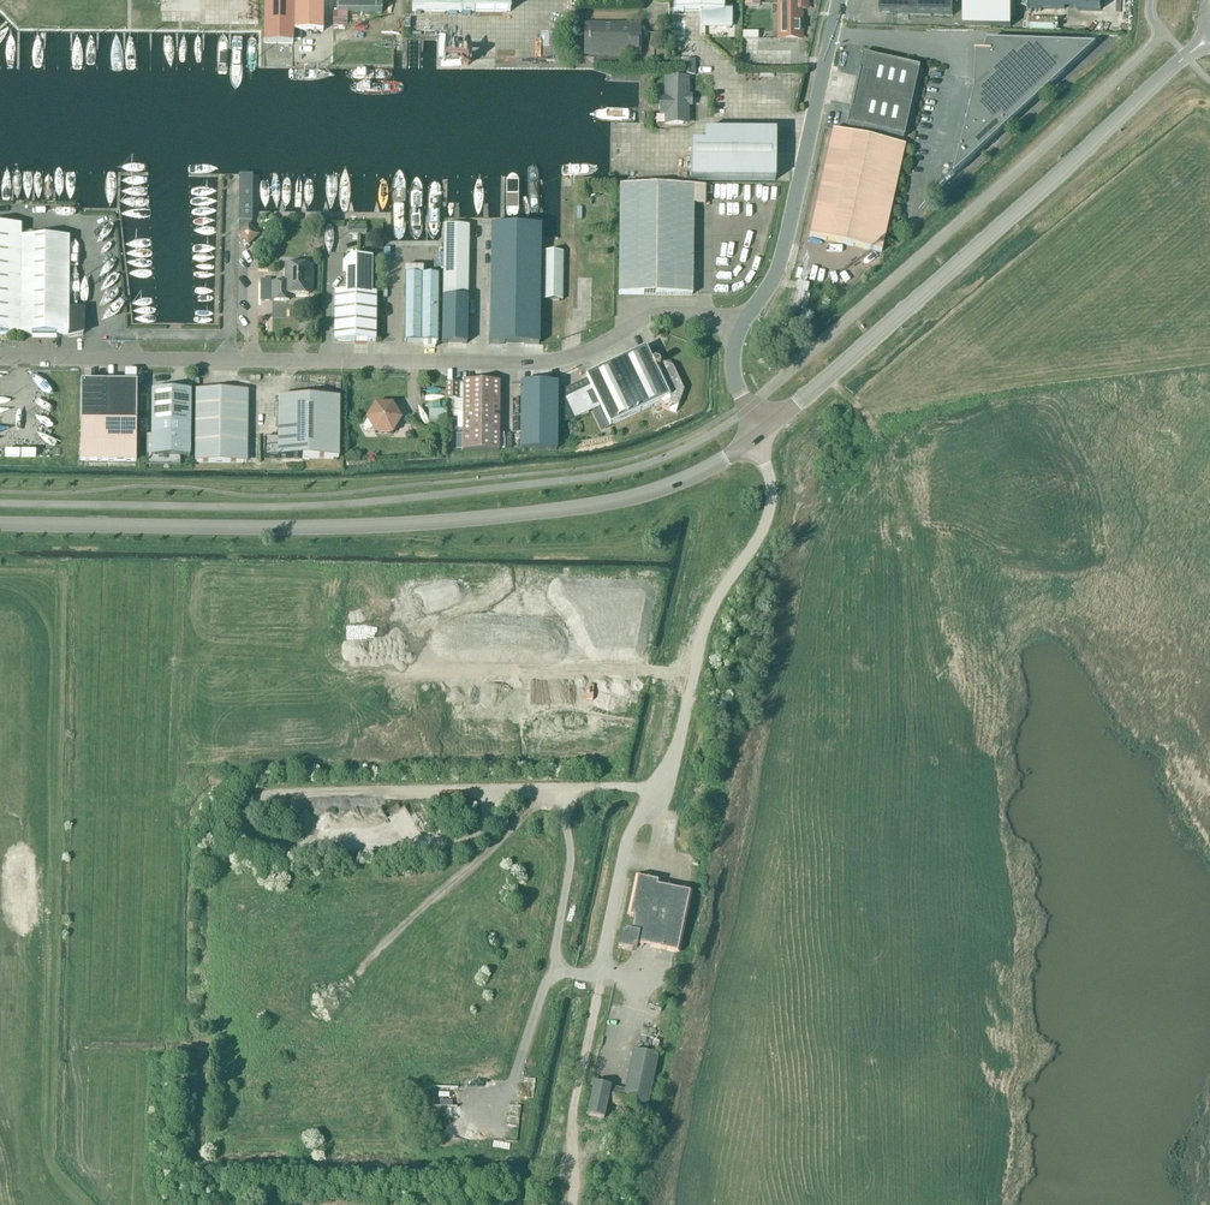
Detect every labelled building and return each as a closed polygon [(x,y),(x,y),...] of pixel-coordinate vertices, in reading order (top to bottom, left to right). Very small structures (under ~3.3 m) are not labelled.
[(293,31),(295,31),(295,39),(300,39),(301,31),(323,31),(323,0),(265,0),(264,42),(293,43),(293,31)] [(337,13),(382,13),(382,0),(337,0),(337,13)] [(413,11),(510,11),(510,0),(413,0),(413,11)] [(732,26),(732,6),(724,7),(724,0),(676,0),(676,11),(702,11),(702,26),(732,26)] [(806,10),(806,0),(795,0),(795,4),(780,4),(780,36),(800,36),(800,10),(806,10)] [(954,0),(880,0),(879,13),(953,16),(954,0)] [(1011,0),(963,0),(963,26),(1011,27),(1011,0)] [(1029,8),(1101,10),(1101,5),(1102,5),(1102,0),(1029,0),(1029,8)] [(665,17),(665,3),(643,3),(643,17),(665,17)] [(582,24),(583,56),(640,56),(640,25),(582,24)] [(954,176),(945,185),(1097,45),(987,41),(987,42),(985,52),(975,52),(975,53),(976,53),(975,91),(954,176)] [(798,60),(793,60),(793,68),(804,68),(803,48),(798,49),(798,60)] [(851,109),(847,126),(904,138),(919,67),(862,55),(859,71),(858,71),(849,109),(851,109)] [(681,61),(681,75),(695,75),(695,61),(681,61)] [(661,97),(661,113),(666,113),(666,124),(683,124),(683,119),(687,119),(688,79),(685,79),(681,76),(678,79),(667,78),(666,97),(661,97)] [(809,236),(881,252),(905,146),(833,130),(809,236)] [(691,180),(775,181),(776,132),(704,132),(704,144),(691,143),(691,180)] [(682,179),(682,165),(668,165),(668,179),(682,179)] [(251,224),(251,221),(252,221),(253,178),(239,178),(239,221),(240,221),(240,225),(244,230),(239,235),(248,245),(258,236),(249,227),(251,224)] [(692,295),(694,205),(705,205),(705,186),(620,185),(619,294),(692,295)] [(493,225),(491,343),(540,344),(542,226),(493,225)] [(69,335),(69,311),(69,238),(22,238),(22,226),(0,226),(0,334),(69,335)] [(444,226),(442,343),(467,343),(469,226),(444,226)] [(544,252),(543,300),(563,300),(563,252),(544,252)] [(346,258),(346,293),(372,293),(372,258),(346,258)] [(286,283),(273,283),(272,300),(289,300),(289,294),(309,294),(309,281),(311,281),(312,268),(309,266),(289,265),(286,268),(286,283)] [(438,342),(439,275),(405,274),(404,342),(438,342)] [(809,284),(797,282),(796,289),(807,291),(809,284)] [(372,293),(346,293),(335,293),(335,341),(376,341),(376,294),(372,294),(372,293)] [(69,337),(83,335),(83,311),(69,311),(69,335),(69,337)] [(660,365),(659,363),(655,361),(653,362),(646,348),(586,376),(610,426),(661,402),(664,409),(676,413),(684,391),(670,361),(660,365)] [(137,383),(81,382),(81,461),(136,462),(137,383)] [(446,399),(459,399),(459,383),(447,383),(446,399)] [(500,383),(464,383),(463,449),(499,449),(500,383)] [(521,383),(520,450),(557,450),(557,383),(521,383)] [(152,390),(151,457),(189,458),(191,391),(152,390)] [(195,462),(244,463),(244,390),(196,390),(195,462)] [(278,458),(339,459),(339,398),(279,398),(278,458)] [(376,404),(367,419),(376,434),(392,434),(401,419),(393,405),(376,404)] [(431,420),(447,421),(448,405),(431,405),(431,420)] [(630,917),(634,918),(631,932),(626,931),(621,934),(618,948),(632,951),(637,948),(637,945),(677,953),(690,893),(657,886),(658,882),(638,878),(630,917)] [(587,1115),(604,1118),(607,1103),(646,1112),(658,1056),(633,1050),(625,1090),(593,1083),(587,1115)] [(526,1074),(524,1092),(535,1093),(537,1076),(526,1074)] [(435,1082),(435,1103),(458,1104),(459,1083),(435,1082)]
